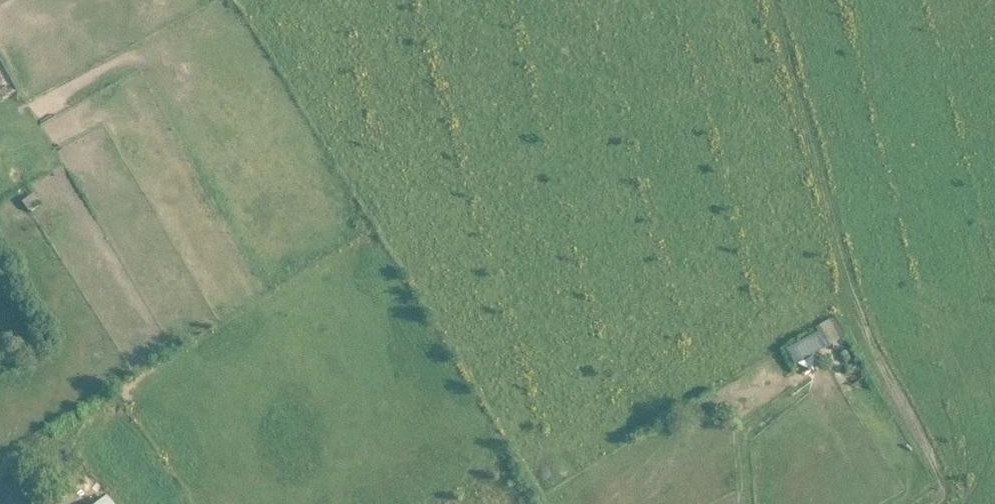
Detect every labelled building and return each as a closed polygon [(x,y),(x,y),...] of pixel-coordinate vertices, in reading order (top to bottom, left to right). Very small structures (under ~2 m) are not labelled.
[(33,194),(24,201),(32,212),(41,205),(33,194)] [(833,318),(815,329),(827,347),(844,336),(833,318)] [(799,361),(822,346),(813,330),(789,345),(799,361)] [(25,475),(21,471),(0,490),(0,503),(42,503),(48,498),(36,485),(40,481),(31,471),(25,475)] [(106,496),(96,503),(113,503),(106,496)]
